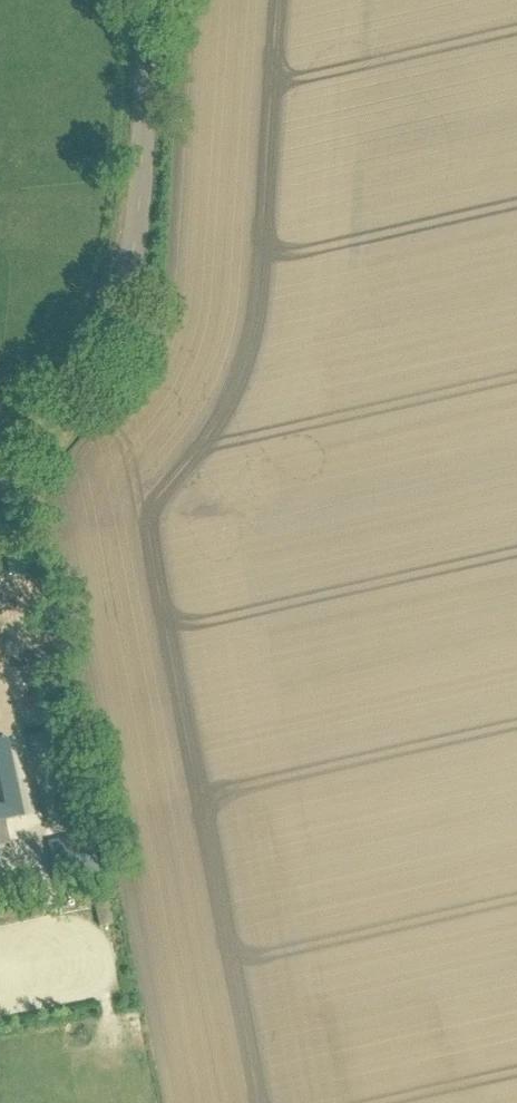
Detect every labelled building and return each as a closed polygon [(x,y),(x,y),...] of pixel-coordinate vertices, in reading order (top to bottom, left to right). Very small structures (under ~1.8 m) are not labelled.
[(24,818),(8,742),(0,744),(0,823),(24,818)]
